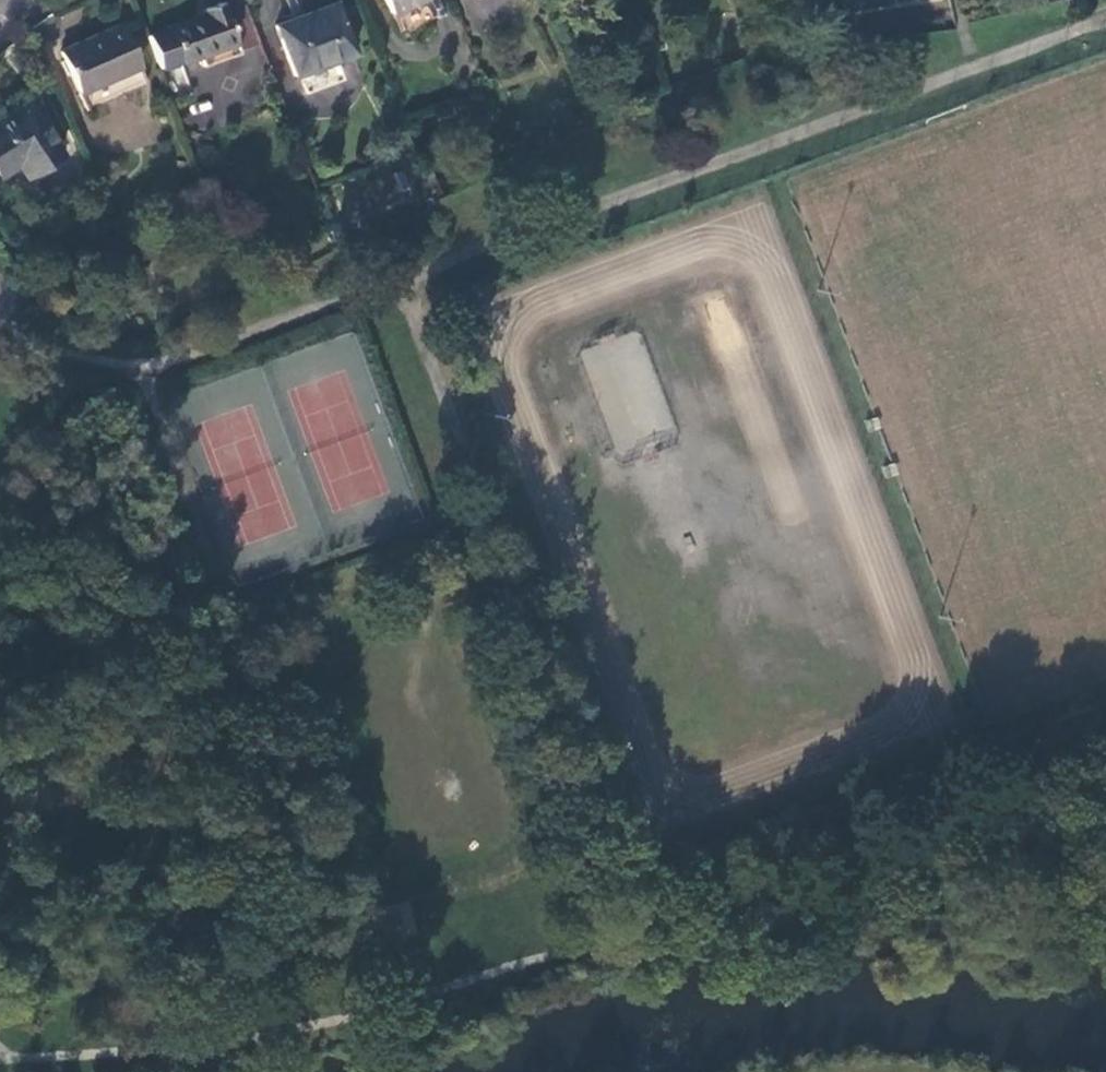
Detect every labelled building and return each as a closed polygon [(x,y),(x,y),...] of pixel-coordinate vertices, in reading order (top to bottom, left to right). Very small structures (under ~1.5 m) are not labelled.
[(392,13),(417,0),(385,0),(392,13)] [(177,62),(178,63),(197,56),(233,43),(217,3),(197,10),(199,16),(164,29),(165,31),(144,38),(156,69),(177,62)] [(291,77),(349,56),(330,5),(272,26),(291,77)] [(60,54),(85,112),(145,86),(119,28),(60,54)] [(237,53),(233,43),(197,56),(201,67),(237,53)] [(14,166),(21,177),(58,155),(26,103),(0,118),(0,174),(14,166)]
